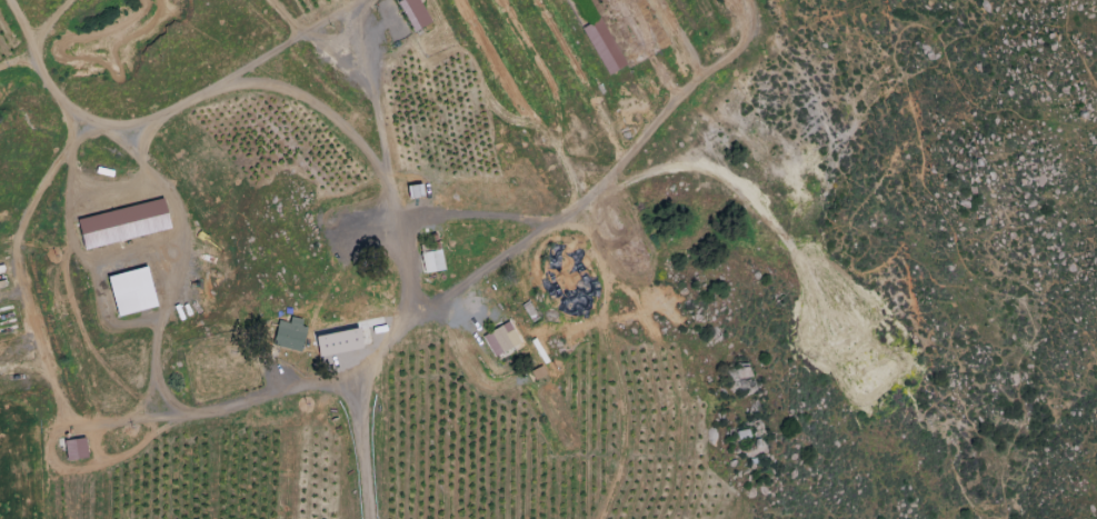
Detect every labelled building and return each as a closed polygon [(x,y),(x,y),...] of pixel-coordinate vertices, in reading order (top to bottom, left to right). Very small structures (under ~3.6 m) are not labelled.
[(429,25),(419,0),(401,0),(398,1),(410,32),(429,25)] [(581,29),(607,75),(625,65),(599,19),(581,29)] [(76,218),(83,248),(169,230),(163,200),(76,218)] [(444,269),(440,249),(419,253),(424,273),(444,269)] [(156,306),(146,266),(107,276),(117,316),(156,306)] [(289,318),(288,323),(278,320),(271,344),(299,352),(307,323),(289,318)] [(520,343),(508,321),(481,336),(493,358),(520,343)] [(322,337),(325,354),(360,346),(356,330),(322,337)]
